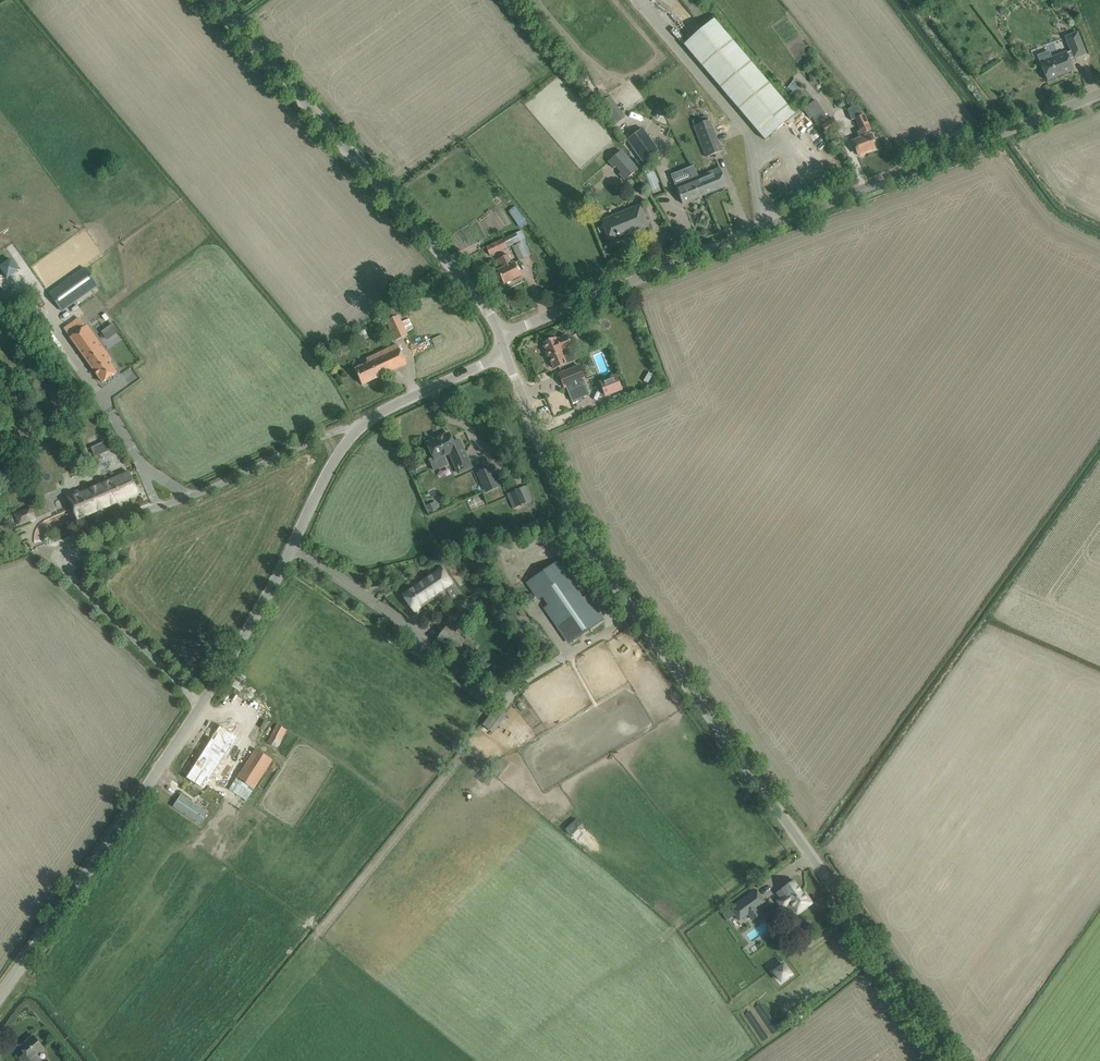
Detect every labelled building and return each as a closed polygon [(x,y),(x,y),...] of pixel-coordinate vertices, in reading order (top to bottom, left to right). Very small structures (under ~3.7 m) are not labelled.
[(766,64),(758,71),(714,19),(684,45),(765,140),(795,114),(765,80),(774,73),(766,64)] [(1073,59),(1086,54),(1077,33),(1065,37),(1071,51),(1066,53),(1066,52),(1051,58),(1052,60),(1041,65),(1047,81),(1073,71),(1069,60),(1073,58),(1073,59)] [(796,78),(788,88),(795,94),(803,84),(796,78)] [(515,111),(527,103),(523,97),(511,105),(515,111)] [(619,101),(613,103),(611,97),(607,98),(615,123),(625,119),(619,101)] [(821,127),(826,135),(837,127),(832,118),(828,120),(815,101),(804,108),(818,129),(821,127)] [(858,106),(849,111),(853,122),(857,120),(861,130),(857,132),(859,138),(853,141),(854,145),(858,155),(874,148),(872,141),(874,141),(871,132),(864,115),(862,116),(858,106)] [(721,151),(709,120),(694,126),(706,157),(721,151)] [(643,129),(627,141),(643,163),(658,151),(643,129)] [(623,182),(638,169),(622,149),(607,162),(613,169),(615,168),(620,174),(618,175),(623,182)] [(691,180),(675,186),(678,194),(682,204),(705,195),(698,177),(693,166),(686,169),(691,180)] [(727,186),(723,176),(719,168),(698,177),(705,195),(727,186)] [(656,170),(647,173),(654,191),(662,188),(656,170)] [(645,217),(640,205),(601,221),(607,233),(611,244),(621,240),(620,238),(640,229),(637,221),(645,217)] [(522,228),(529,223),(517,206),(510,211),(522,228)] [(486,247),(490,255),(512,245),(519,260),(533,254),(521,230),(486,247)] [(504,284),(521,276),(514,262),(512,264),(507,255),(499,259),(503,268),(497,271),(504,284)] [(87,271),(51,296),(64,313),(99,288),(87,271)] [(422,288),(429,282),(425,277),(418,283),(422,288)] [(75,307),(81,317),(89,311),(82,301),(75,307)] [(407,335),(398,315),(386,321),(396,341),(407,335)] [(78,324),(66,332),(70,337),(102,382),(116,372),(109,362),(111,360),(87,326),(82,329),(78,324)] [(113,324),(102,332),(107,339),(118,331),(113,324)] [(543,342),(554,369),(569,362),(565,350),(571,347),(566,335),(556,339),(555,338),(543,342)] [(397,345),(388,349),(366,359),(368,361),(354,368),(362,385),(406,364),(397,345)] [(559,374),(565,388),(571,385),(573,392),(583,388),(580,382),(585,380),(579,366),(559,374)] [(622,390),(618,379),(602,386),(606,396),(622,390)] [(471,468),(468,460),(459,440),(453,443),(449,433),(427,443),(435,461),(449,455),(457,474),(471,468)] [(95,458),(115,449),(112,441),(92,450),(95,458)] [(498,487),(489,467),(477,472),(486,492),(498,487)] [(130,474),(84,493),(72,498),(81,519),(138,495),(130,474)] [(510,491),(517,506),(526,502),(519,487),(510,491)] [(16,525),(37,520),(34,506),(12,512),(16,525)] [(552,565),(530,580),(542,598),(542,597),(548,605),(546,606),(570,643),(595,626),(604,620),(586,594),(582,597),(578,591),(582,588),(561,559),(552,565)] [(441,567),(440,567),(401,593),(416,615),(421,611),(420,610),(438,597),(440,600),(446,595),(445,593),(454,587),(441,567)] [(436,638),(466,662),(477,647),(467,637),(465,640),(447,625),(436,638)] [(488,718),(482,725),(493,733),(500,723),(489,716),(489,715),(488,718)] [(280,747),(289,728),(277,723),(268,742),(280,747)] [(186,778),(196,784),(201,788),(209,776),(211,778),(237,737),(220,726),(186,778)] [(246,801),(273,760),(255,748),(229,790),(246,801)] [(495,766),(503,773),(511,763),(503,757),(495,766)] [(584,839),(584,829),(573,828),(572,839),(584,839)] [(777,894),(779,892),(782,897),(780,899),(777,901),(783,909),(786,907),(791,914),(796,911),(797,913),(811,903),(804,893),(803,894),(795,881),(776,893),(777,894)] [(756,889),(730,908),(739,921),(749,914),(747,912),(750,910),(751,912),(753,910),(752,909),(754,907),(756,909),(765,902),(756,889)] [(784,964),(772,973),(781,985),(794,976),(784,964)] [(23,1060),(41,1060),(42,1060),(36,1053),(43,1048),(33,1036),(20,1047),(25,1053),(20,1058),(23,1060)]
